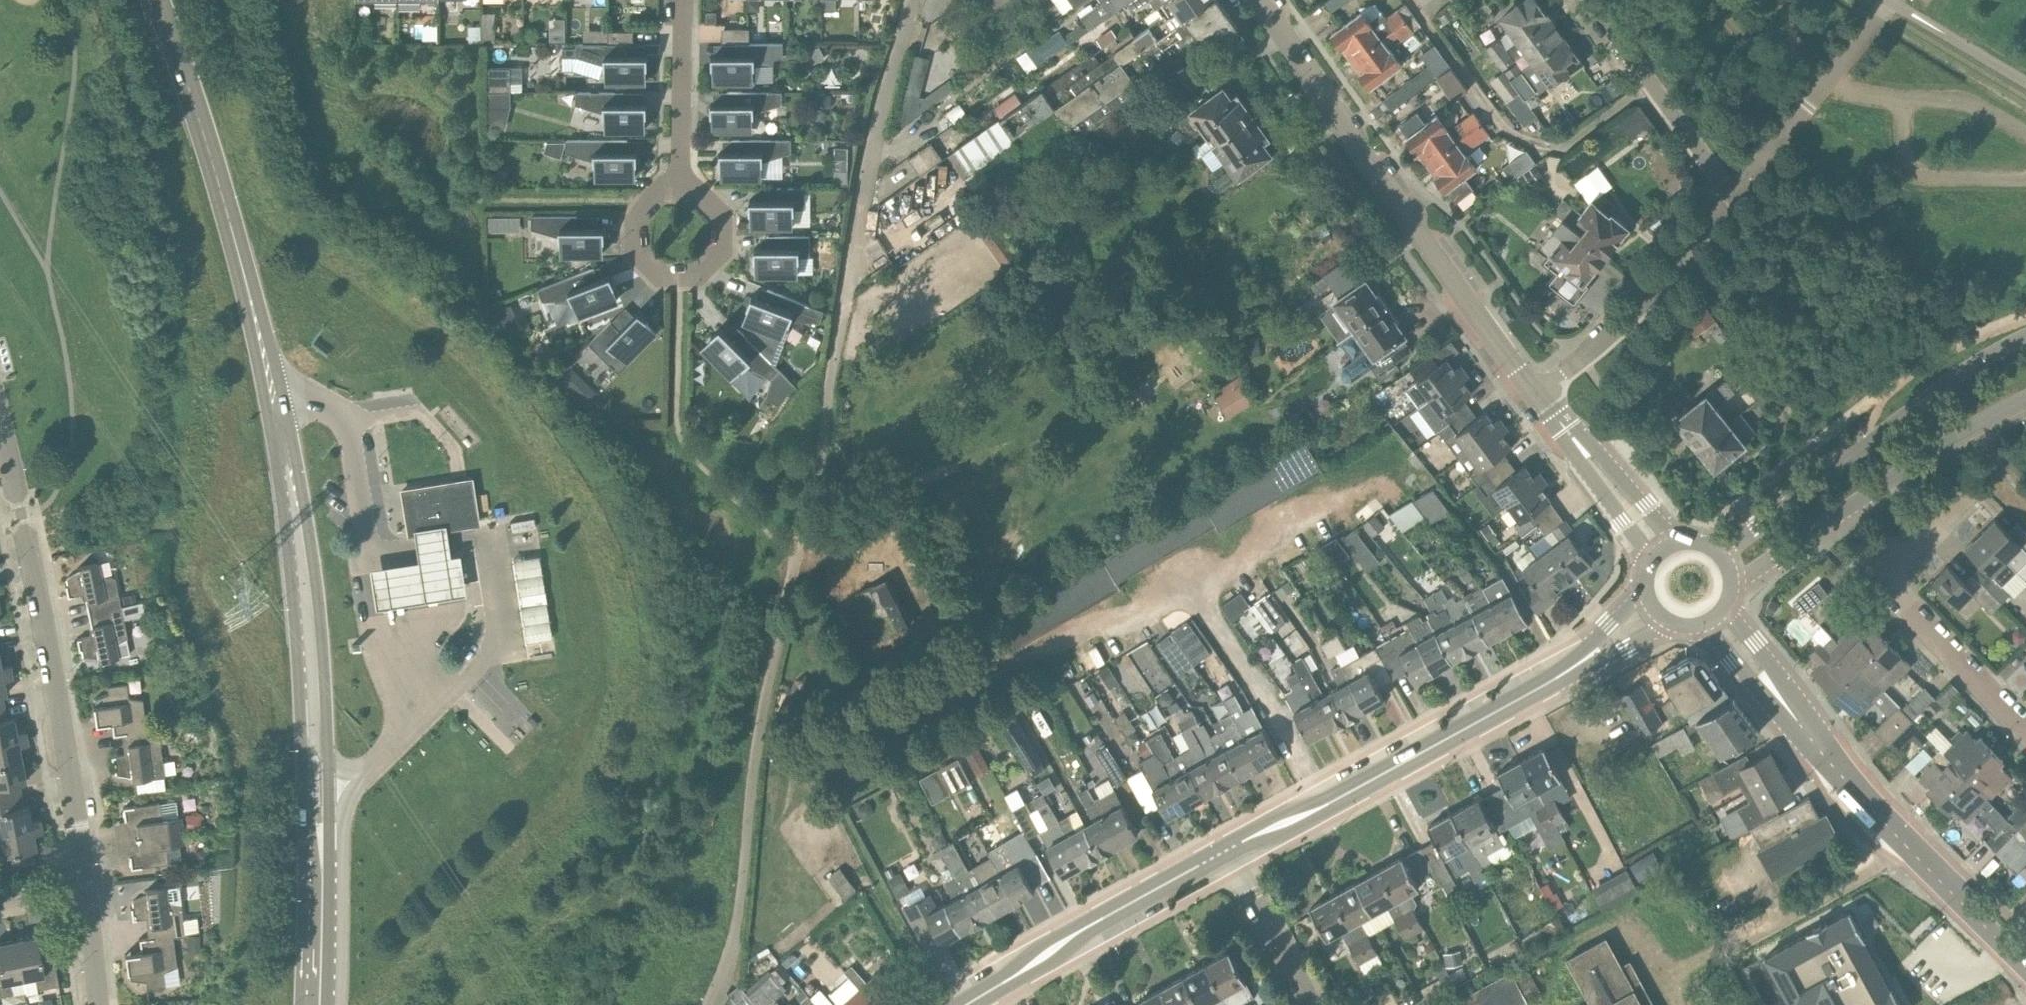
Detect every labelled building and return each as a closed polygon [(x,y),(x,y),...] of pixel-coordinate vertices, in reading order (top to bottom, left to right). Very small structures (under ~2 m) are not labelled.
[(760,0),(748,0),(748,11),(760,11),(760,0)] [(822,11),(836,11),(836,0),(822,0),(822,11)] [(1191,62),(1240,29),(1219,0),(1213,0),(1142,47),(1135,37),(1136,36),(1130,28),(1131,28),(1130,26),(1023,101),(1000,117),(949,152),(982,201),(1076,135),(1078,137),(1191,62)] [(1069,0),(1054,0),(1064,15),(1074,8),(1069,0)] [(1103,2),(1082,16),(1086,22),(1091,30),(1118,10),(1117,9),(1130,0),(1101,0),(1103,2)] [(1213,0),(1169,0),(1163,4),(1167,13),(1135,35),(1131,28),(1130,28),(1136,36),(1135,37),(1142,47),(1213,0)] [(1342,4),(1339,0),(1325,0),(1324,1),(1332,11),(1342,4)] [(1550,17),(1537,0),(1526,0),(1503,16),(1513,28),(1488,46),(1496,57),(1550,17)] [(1407,21),(1414,16),(1406,5),(1399,10),(1387,19),(1383,12),(1370,22),(1362,12),(1332,34),(1343,49),(1344,48),(1353,60),(1407,21)] [(716,23),(716,12),(705,12),(705,23),(716,23)] [(1407,21),(1353,60),(1362,72),(1361,73),(1372,88),(1402,66),(1386,44),(1399,35),(1403,40),(1422,26),(1414,16),(1407,21)] [(1537,61),(1566,39),(1550,17),(1496,57),(1504,68),(1528,50),(1537,61)] [(1069,44),(1091,30),(1086,22),(1064,37),(1060,31),(1039,45),(1047,57),(1068,43),(1069,44)] [(750,44),(750,43),(750,28),(725,28),(725,42),(723,42),(723,44),(725,43),(750,44)] [(608,29),(594,29),(594,44),(608,44),(608,29)] [(628,44),(635,44),(635,30),(608,31),(608,44),(628,44)] [(565,41),(565,33),(550,33),(550,41),(565,41)] [(1521,91),(1526,98),(1538,89),(1528,76),(1540,67),(1553,84),(1583,62),(1566,39),(1537,61),(1523,70),(1513,79),(1521,91)] [(750,44),(725,43),(725,56),(712,56),(712,68),(715,68),(715,82),(753,81),(753,68),(756,68),(756,65),(784,56),(784,44),(750,43),(750,44)] [(1435,43),(1422,53),(1438,75),(1452,66),(1435,43)] [(648,56),(628,56),(628,44),(608,44),(594,44),(577,44),(577,56),(605,65),(605,68),(608,68),(608,82),(646,82),(646,68),(648,68),(648,56)] [(1028,71),(1045,59),(1036,45),(1018,57),(1028,71)] [(825,58),(820,46),(808,52),(814,63),(825,58)] [(906,94),(921,97),(931,58),(917,54),(906,94)] [(1507,71),(1513,79),(1523,70),(1518,63),(1507,71)] [(488,66),(488,92),(511,92),(511,81),(511,66),(488,66)] [(1455,99),(1468,89),(1452,66),(1438,75),(1455,99)] [(1181,88),(1173,75),(1158,85),(1167,98),(1181,88)] [(1422,77),(1388,94),(1394,106),(1428,89),(1422,77)] [(1605,84),(1614,97),(1624,90),(1615,77),(1605,84)] [(523,92),(523,82),(511,81),(511,92),(523,92)] [(1215,146),(1253,118),(1237,94),(1231,98),(1224,88),(1209,100),(1203,98),(1200,99),(1200,106),(1192,112),(1180,121),(1191,137),(1204,129),(1215,146)] [(783,104),(783,91),(722,92),(722,93),(723,93),(723,103),(722,103),(722,104),(712,104),(712,116),(714,116),(714,130),(753,129),(752,116),(755,116),(755,113),(783,104)] [(1526,98),(1521,91),(1510,99),(1506,102),(1524,124),(1538,114),(1526,98)] [(511,107),(511,92),(488,92),(488,107),(511,107)] [(624,104),(624,92),(576,92),(576,105),(604,113),(604,116),(607,116),(607,130),(645,130),(645,116),(648,116),(648,104),(624,104)] [(1000,117),(1023,101),(1017,92),(993,109),(1000,117)] [(818,101),(824,107),(832,107),(832,94),(818,94),(818,101)] [(1629,114),(1641,131),(1648,125),(1636,109),(1629,114)] [(1428,163),(1482,124),(1474,113),(1462,121),(1450,131),(1437,115),(1426,124),(1417,113),(1401,125),(1409,136),(1407,137),(1418,152),(1419,151),(1428,163)] [(1253,118),(1215,146),(1227,162),(1209,175),(1207,183),(1213,189),(1221,191),(1242,176),(1248,178),(1256,172),(1255,166),(1271,154),(1264,145),(1269,141),(1253,118)] [(1568,118),(1558,126),(1565,136),(1575,128),(1568,118)] [(1482,124),(1428,163),(1437,175),(1436,176),(1447,191),(1449,190),(1457,200),(1473,188),(1465,177),(1477,169),(1465,152),(1490,134),(1482,124)] [(723,178),(761,177),(761,164),(764,164),(764,161),(792,152),(792,139),(731,139),(731,151),(721,152),(721,164),(723,164),(723,178)] [(628,152),(628,140),(567,140),(567,153),(595,161),(595,164),(597,164),(598,178),(635,178),(635,164),(638,164),(638,152),(628,152)] [(566,146),(566,142),(548,142),(545,153),(562,158),(566,146)] [(922,175),(936,165),(944,158),(932,142),(910,158),(922,175)] [(1511,177),(1536,160),(1528,148),(1503,166),(1511,177)] [(1603,169),(1586,178),(1595,195),(1612,186),(1603,169)] [(848,183),(848,171),(834,171),(834,183),(848,183)] [(753,226),(793,225),(793,212),(795,212),(795,208),(805,208),(805,187),(778,187),(778,199),(750,199),(750,212),(753,212),(753,226)] [(1583,235),(1606,254),(1608,251),(1612,254),(1621,243),(1617,241),(1629,227),(1613,214),(1611,216),(1607,212),(1613,204),(1602,194),(1595,203),(1593,201),(1583,215),(1564,200),(1559,204),(1554,211),(1564,219),(1583,235)] [(489,216),(489,231),(507,231),(507,216),(489,216)] [(578,228),(578,216),(532,216),(532,229),(562,237),(562,240),(565,240),(565,254),(603,254),(603,240),(606,240),(606,228),(578,228)] [(1585,280),(1606,254),(1583,235),(1564,219),(1544,244),(1552,251),(1544,261),(1557,272),(1549,282),(1575,303),(1590,284),(1585,280)] [(811,257),(811,236),(768,236),(768,248),(755,248),(755,260),(758,260),(758,274),(798,274),(798,260),(801,260),(801,257),(811,257)] [(599,279),(595,269),(596,269),(595,267),(539,289),(543,301),(573,299),(574,302),(576,301),(581,314),(618,299),(613,287),(616,286),(612,274),(599,279)] [(1355,330),(1389,306),(1379,291),(1376,293),(1366,280),(1340,298),(1335,290),(1323,298),(1329,307),(1335,302),(1355,330)] [(825,310),(768,288),(764,300),(752,295),(748,307),(750,308),(745,320),(783,335),(788,322),(790,323),(791,320),(820,322),(825,310)] [(501,321),(515,315),(511,305),(497,311),(501,321)] [(1400,321),(1389,306),(1355,330),(1352,331),(1352,330),(1334,343),(1336,345),(1340,342),(1354,361),(1343,368),(1342,375),(1346,380),(1353,381),(1372,367),(1381,381),(1400,368),(1396,362),(1413,350),(1404,338),(1406,336),(1397,323),(1400,321)] [(1713,307),(1691,318),(1698,331),(1719,321),(1713,307)] [(657,331),(647,321),(649,319),(640,310),(620,330),(612,322),(592,341),(608,356),(614,349),(617,352),(619,350),(628,359),(657,331)] [(729,335),(721,327),(712,336),(714,337),(704,347),(733,376),(742,366),(744,368),(746,366),(756,370),(772,378),(780,370),(768,358),(749,339),(738,327),(729,335)] [(1250,355),(1247,337),(1236,339),(1238,357),(1250,355)] [(1430,398),(1467,371),(1461,363),(1455,368),(1446,357),(1439,362),(1432,353),(1410,368),(1398,378),(1418,406),(1430,398)] [(562,379),(570,387),(581,376),(573,369),(562,379)] [(1450,424),(1472,408),(1464,397),(1472,391),(1464,380),(1470,376),(1467,371),(1430,398),(1418,406),(1437,432),(1440,431),(1450,424)] [(1228,418),(1256,402),(1241,376),(1221,387),(1224,393),(1216,398),(1228,418)] [(1723,425),(1728,421),(1716,407),(1736,392),(1726,380),(1677,419),(1688,434),(1687,439),(1693,447),(1699,447),(1725,427),(1723,425)] [(1768,392),(1762,385),(1752,393),(1758,401),(1768,392)] [(1758,401),(1764,408),(1774,399),(1768,392),(1758,401)] [(1469,451),(1505,424),(1500,416),(1494,421),(1486,410),(1478,416),(1472,408),(1450,424),(1440,431),(1460,458),(1469,451)] [(1725,427),(1699,447),(1715,468),(1735,453),(1737,455),(1744,450),(1742,448),(1746,444),(1744,441),(1756,432),(1740,412),(1728,421),(1723,425),(1725,427)] [(1479,485),(1511,462),(1504,452),(1512,446),(1504,435),(1510,431),(1505,424),(1469,451),(1459,458),(1479,485)] [(1293,447),(1310,476),(1322,469),(1305,440),(1293,447)] [(1310,476),(1293,447),(1282,453),(1299,483),(1310,476)] [(1287,489),(1299,483),(1282,453),(1270,460),(1287,489)] [(1276,496),(1287,489),(1270,460),(1259,466),(1276,496)] [(1495,487),(1508,505),(1544,478),(1540,471),(1533,476),(1525,465),(1517,471),(1511,462),(1479,485),(1486,494),(1495,487)] [(1265,502),(1276,496),(1259,466),(1248,473),(1265,502)] [(1265,502),(1248,473),(1236,480),(1253,509),(1265,502)] [(1546,518),(1557,510),(1550,501),(1551,500),(1543,489),(1549,484),(1544,478),(1508,505),(1519,521),(1515,525),(1522,535),(1538,523),(1546,517),(1546,518)] [(408,534),(461,525),(469,524),(476,523),(470,480),(463,481),(454,482),(401,490),(408,534)] [(1242,516),(1253,509),(1236,480),(1225,486),(1242,516)] [(1213,493),(1230,522),(1242,516),(1225,486),(1213,493)] [(1430,522),(1450,511),(1433,488),(1414,499),(1430,522)] [(1230,522),(1213,493),(1202,500),(1216,525),(1217,525),(1219,529),(1230,522)] [(1216,525),(1202,500),(1190,507),(1205,531),(1216,525)] [(1193,538),(1205,531),(1190,507),(1179,513),(1193,538)] [(1394,522),(1385,508),(1371,517),(1380,532),(1394,522)] [(1545,533),(1576,576),(1592,564),(1571,535),(1575,532),(1565,519),(1564,520),(1557,510),(1546,518),(1546,517),(1538,523),(1545,533)] [(1193,538),(1179,513),(1167,520),(1182,545),(1193,538)] [(2017,571),(2022,567),(2025,563),(2025,531),(2017,523),(2008,532),(1995,518),(1980,533),(2017,571)] [(1170,551),(1182,545),(1167,520),(1156,526),(1170,551)] [(421,557),(372,565),(379,609),(470,594),(463,552),(453,553),(447,521),(415,526),(421,557)] [(1480,529),(1488,540),(1496,534),(1489,523),(1480,529)] [(1145,533),(1159,558),(1170,551),(1156,526),(1145,533)] [(1342,536),(1343,539),(1368,571),(1380,561),(1355,529),(1345,535),(1344,535),(1342,536)] [(1133,540),(1148,565),(1159,558),(1145,533),(1133,540)] [(1538,555),(1561,587),(1576,576),(1545,533),(1530,544),(1538,555)] [(2002,585),(2017,571),(1980,533),(1965,548),(1982,565),(1973,573),(2001,602),(2010,593),(2002,585)] [(1339,563),(1349,556),(1336,538),(1322,545),(1336,565),(1339,563)] [(1136,571),(1148,565),(1133,540),(1122,546),(1136,571)] [(1110,553),(1125,578),(1136,571),(1122,546),(1110,553)] [(545,553),(515,557),(528,642),(558,637),(545,553)] [(1113,585),(1118,582),(1125,578),(1110,553),(1098,560),(1113,585)] [(1310,554),(1303,559),(1308,566),(1315,561),(1310,554)] [(1521,590),(1523,593),(1537,613),(1550,604),(1546,598),(1561,587),(1538,555),(1522,568),(1532,582),(1521,590)] [(1308,566),(1303,559),(1297,564),(1303,573),(1310,568),(1308,566)] [(1116,589),(1113,585),(1098,560),(1087,566),(1104,596),(1116,589)] [(86,602),(88,615),(121,608),(115,578),(101,577),(98,563),(79,567),(80,572),(67,579),(68,586),(67,587),(66,584),(65,585),(68,597),(85,594),(87,602),(86,602)] [(1457,568),(1465,581),(1474,576),(1465,564),(1457,568)] [(1973,573),(1965,581),(1948,564),(1933,580),(1958,606),(1971,594),(1990,613),(2001,602),(1973,573)] [(911,612),(889,566),(856,581),(878,627),(911,612)] [(1087,566),(1076,573),(1093,602),(1104,596),(1087,566)] [(1064,580),(1081,609),(1093,602),(1076,573),(1064,580)] [(1484,587),(1507,631),(1527,620),(1503,576),(1483,587),(1484,587)] [(1070,616),(1081,609),(1064,580),(1053,586),(1070,616)] [(1296,590),(1289,581),(1275,592),(1282,601),(1296,590)] [(1803,614),(1807,610),(1829,592),(1819,582),(1794,605),(1803,614)] [(1041,593),(1059,622),(1070,616),(1053,586),(1041,593)] [(1465,597),(1489,641),(1507,631),(1484,587),(1483,587),(1465,597)] [(1819,623),(1825,617),(1843,601),(1832,589),(1829,592),(1807,610),(1819,623)] [(1243,607),(1249,603),(1241,592),(1221,605),(1229,616),(1243,607)] [(1429,617),(1437,633),(1452,661),(1471,651),(1445,603),(1441,605),(1434,592),(1425,597),(1432,610),(1427,613),(1428,616),(1428,617),(1429,617)] [(135,594),(123,597),(125,605),(136,602),(135,594)] [(1286,621),(1266,595),(1255,603),(1274,630),(1286,621)] [(1448,598),(1444,601),(1445,603),(1471,651),(1489,641),(1465,597),(1457,601),(1454,596),(1448,598)] [(1874,612),(1879,607),(1869,598),(1864,603),(1874,612)] [(1765,610),(1773,615),(1780,603),(1771,599),(1765,610)] [(143,603),(121,608),(88,615),(91,628),(92,628),(94,636),(77,639),(80,652),(81,652),(80,649),(82,649),(83,657),(99,658),(100,662),(118,658),(118,657),(130,654),(127,638),(128,638),(124,620),(145,615),(143,603)] [(1274,630),(1255,603),(1250,607),(1270,633),(1274,630)] [(1452,661),(1437,633),(1429,617),(1428,617),(1423,620),(1420,615),(1407,622),(1410,628),(1434,671),(1452,661)] [(1171,632),(1194,664),(1211,652),(1189,620),(1171,632)] [(1860,666),(1887,640),(1875,628),(1872,631),(1861,620),(1856,624),(1854,621),(1843,631),(1845,633),(1836,641),(1836,642),(1839,643),(1860,666)] [(2018,625),(2014,630),(2014,641),(2019,646),(2025,639),(2025,634),(2018,625)] [(1377,648),(1394,678),(1409,670),(1415,681),(1434,671),(1410,628),(1375,646),(1377,648)] [(1180,674),(1194,664),(1171,632),(1157,642),(1180,674)] [(1330,639),(1338,653),(1346,648),(1338,634),(1330,639)] [(1812,669),(1833,691),(1860,666),(1839,643),(1836,642),(1836,641),(1835,641),(1830,635),(1810,654),(1819,663),(1812,669)] [(1329,658),(1338,653),(1330,639),(1321,644),(1329,658)] [(1891,682),(1893,683),(1911,666),(1887,640),(1860,666),(1883,690),(1891,682)] [(1342,665),(1365,709),(1385,698),(1378,687),(1394,678),(1377,648),(1375,646),(1342,663),(1343,665),(1342,665)] [(1691,721),(1733,698),(1702,658),(1691,655),(1662,671),(1673,692),(1676,697),(1662,704),(1670,718),(1685,710),(1691,721)] [(1297,671),(1329,729),(1347,719),(1331,689),(1323,693),(1303,656),(1293,662),(1297,671)] [(12,671),(10,665),(1,666),(0,661),(0,674),(12,671)] [(1108,664),(1098,670),(1109,689),(1119,683),(1108,664)] [(1331,689),(1347,719),(1365,709),(1342,665),(1331,671),(1339,685),(1331,689)] [(1912,719),(1901,710),(1898,706),(1882,691),(1883,690),(1860,666),(1833,691),(1858,716),(1874,700),(1889,714),(1874,730),(1887,744),(1912,719)] [(0,674),(0,708),(4,707),(2,695),(7,695),(4,680),(13,678),(12,671),(0,674)] [(1287,677),(1293,689),(1284,694),(1309,739),(1329,729),(1297,671),(1287,677)] [(1086,692),(1092,689),(1087,680),(1081,683),(1086,692)] [(1619,695),(1631,716),(1641,734),(1662,722),(1641,683),(1619,695)] [(147,731),(147,730),(143,700),(129,698),(127,684),(108,687),(109,694),(95,699),(96,707),(94,707),(94,704),(93,705),(95,718),(106,717),(107,723),(112,723),(113,736),(122,735),(147,731)] [(1924,707),(1936,698),(1925,687),(1901,710),(1912,719),(1924,707)] [(1093,691),(1085,696),(1091,706),(1099,701),(1093,691)] [(1247,717),(1236,696),(1225,702),(1231,712),(1245,738),(1260,766),(1280,756),(1264,728),(1256,712),(1247,717)] [(1723,758),(1740,747),(1760,732),(1734,698),(1733,698),(1691,721),(1691,722),(1697,718),(1723,758)] [(1924,707),(1931,714),(1941,705),(1936,698),(1924,707)] [(1224,786),(1242,776),(1227,748),(1218,733),(1211,737),(1204,724),(1201,725),(1193,711),(1190,710),(1185,712),(1182,707),(1178,700),(1168,706),(1178,725),(1187,720),(1209,758),(1224,786)] [(180,716),(170,706),(161,716),(171,725),(180,716)] [(0,708),(0,743),(27,737),(26,731),(17,733),(14,718),(7,719),(4,707),(0,708)] [(1245,738),(1231,712),(1221,718),(1226,728),(1218,733),(1227,748),(1242,776),(1260,766),(1245,738)] [(1043,761),(1016,719),(1002,728),(1029,769),(1031,768),(1042,761),(1043,761)] [(1893,738),(1901,745),(1901,746),(1912,736),(1921,746),(1930,737),(1926,733),(1912,719),(1893,738)] [(1191,768),(1206,796),(1224,786),(1209,758),(1187,720),(1178,725),(1191,747),(1182,752),(1191,768)] [(1695,747),(1684,726),(1651,744),(1658,757),(1678,746),(1682,754),(1695,747)] [(843,727),(835,732),(839,738),(846,733),(843,727)] [(147,730),(147,731),(122,735),(125,755),(112,757),(113,770),(114,770),(114,767),(116,767),(116,774),(132,777),(132,781),(151,779),(165,777),(162,760),(158,728),(147,730)] [(172,739),(171,728),(160,729),(161,740),(172,739)] [(1941,749),(1965,774),(1992,748),(1980,737),(1977,740),(1967,730),(1967,731),(1965,729),(1962,732),(1960,731),(1941,749)] [(1088,748),(1097,743),(1095,739),(1098,737),(1094,730),(1091,732),(1082,737),(1088,748)] [(1125,736),(1130,745),(1140,739),(1135,730),(1125,736)] [(1172,778),(1187,806),(1206,796),(1191,768),(1182,752),(1174,756),(1161,731),(1147,739),(1154,752),(1164,762),(1172,778)] [(0,743),(0,764),(22,760),(19,746),(28,744),(27,737),(0,743)] [(1145,757),(1154,752),(1147,739),(1138,744),(1145,757)] [(1127,779),(1107,745),(1096,751),(1117,785),(1127,779)] [(1538,791),(1561,778),(1545,747),(1521,760),(1538,791)] [(990,770),(978,748),(967,754),(979,776),(990,770)] [(1990,799),(1996,794),(2013,777),(2000,764),(2003,760),(1992,748),(1965,774),(1979,788),(1990,799)] [(1939,800),(1965,774),(1941,749),(1922,768),(1925,771),(1921,775),(1931,785),(1927,788),(1939,800)] [(1745,793),(1782,772),(1771,751),(1751,763),(1746,754),(1699,779),(1704,788),(1719,780),(1726,793),(1741,785),(1745,793)] [(1147,812),(1161,804),(1168,817),(1187,806),(1172,778),(1164,762),(1154,752),(1145,757),(1139,761),(1144,768),(1128,777),(1138,795),(1147,812)] [(937,768),(950,793),(971,782),(958,757),(937,768)] [(21,795),(19,783),(26,782),(22,760),(0,764),(0,799),(21,795)] [(1548,809),(1538,791),(1521,760),(1497,773),(1504,786),(1490,794),(1508,826),(1531,815),(1550,849),(1565,840),(1556,824),(1548,809)] [(1042,761),(1031,768),(1035,775),(1046,768),(1042,761)] [(932,802),(950,793),(937,768),(920,778),(932,802)] [(1751,828),(1779,813),(1774,804),(1794,793),(1782,772),(1745,793),(1750,801),(1737,808),(1749,829),(1751,828)] [(1988,801),(1990,799),(1979,788),(1965,774),(1939,800),(1950,812),(1954,808),(1964,818),(1967,815),(1970,818),(1988,801)] [(1049,776),(1038,782),(1045,794),(1056,788),(1049,776)] [(1101,854),(1119,844),(1095,799),(1089,791),(1088,787),(1078,793),(1095,821),(1087,826),(1101,854)] [(1095,799),(1119,844),(1139,833),(1114,789),(1095,799)] [(1047,827),(1041,830),(1040,831),(1064,875),(1083,864),(1060,820),(1059,820),(1043,794),(1032,800),(1037,808),(1047,827)] [(1504,844),(1498,834),(1509,827),(1508,826),(1490,794),(1480,800),(1479,798),(1453,813),(1484,869),(1493,864),(1487,854),(1504,844)] [(0,799),(0,834),(42,826),(40,819),(31,821),(28,806),(24,807),(21,795),(0,799)] [(1762,848),(1758,850),(1773,877),(1840,840),(1826,814),(1821,817),(1809,796),(1779,813),(1751,828),(1762,848)] [(2018,829),(2025,821),(2025,799),(2007,817),(2009,820),(2018,829)] [(114,825),(116,839),(182,831),(181,818),(178,818),(177,801),(160,803),(123,808),(125,821),(114,825)] [(1041,830),(1025,802),(1013,809),(1028,837),(1040,831),(1041,830)] [(870,817),(873,809),(869,803),(856,810),(862,821),(870,817)] [(1548,809),(1556,824),(1567,818),(1558,804),(1548,809)] [(1060,820),(1083,864),(1101,854),(1087,826),(1077,810),(1069,814),(1060,820)] [(1428,826),(1436,840),(1444,856),(1445,857),(1458,849),(1477,882),(1489,875),(1484,869),(1476,855),(1453,813),(1428,826)] [(202,814),(200,814),(187,814),(186,829),(201,830),(201,829),(202,814)] [(1986,841),(1995,850),(2018,829),(2009,820),(1986,841)] [(2018,829),(2025,837),(2025,821),(2018,829)] [(0,834),(0,868),(34,861),(32,850),(36,849),(34,834),(43,832),(42,826),(0,834)] [(1995,850),(2006,862),(2023,845),(2025,842),(2025,837),(2018,829),(1995,850)] [(182,831),(116,839),(118,855),(130,856),(131,869),(168,864),(182,862),(180,845),(184,845),(182,831)] [(948,843),(942,832),(935,836),(932,842),(936,850),(948,843)] [(991,856),(1016,901),(1035,891),(1010,845),(991,856)] [(942,853),(980,921),(998,911),(983,883),(974,866),(966,870),(959,859),(957,860),(951,848),(942,853)] [(1380,870),(1396,900),(1404,913),(1415,933),(1424,928),(1414,909),(1417,903),(1412,895),(1407,894),(1419,888),(1414,878),(1433,869),(1430,864),(1421,848),(1404,857),(1403,857),(1380,870)] [(196,863),(202,863),(209,862),(208,849),(201,849),(196,850),(196,863)] [(947,903),(962,932),(980,921),(942,853),(940,849),(932,854),(941,871),(942,871),(947,881),(946,882),(954,894),(945,899),(947,903)] [(983,883),(998,911),(1016,901),(991,856),(974,866),(983,883)] [(1639,879),(1654,871),(1645,856),(1630,864),(1639,879)] [(1433,869),(1442,885),(1453,879),(1441,858),(1430,864),(1433,869)] [(831,877),(846,897),(856,889),(841,870),(831,877)] [(1357,882),(1374,913),(1387,905),(1405,938),(1415,933),(1396,900),(1380,870),(1357,882)] [(1597,887),(1606,906),(1642,890),(1633,871),(1597,887)] [(898,898),(903,895),(907,893),(897,874),(888,879),(898,898)] [(1378,953),(1360,920),(1374,913),(1357,882),(1334,895),(1350,925),(1358,938),(1369,958),(1378,953)] [(146,918),(148,939),(173,935),(173,937),(185,936),(181,904),(179,886),(165,888),(146,891),(146,896),(133,902),(134,909),(132,909),(132,907),(131,907),(133,920),(146,918)] [(929,894),(904,907),(926,948),(941,940),(942,942),(962,932),(947,903),(945,899),(936,905),(929,894)] [(1369,958),(1358,938),(1350,925),(1334,895),(1311,908),(1327,938),(1341,930),(1359,964),(1369,958)] [(1829,921),(1828,920),(1808,931),(1809,932),(1766,955),(1793,1004),(1801,1004),(1817,996),(1822,1004),(1902,1004),(1892,985),(1890,986),(1864,938),(1866,937),(1851,909),(1829,921)] [(1559,915),(1543,925),(1551,938),(1566,928),(1559,915)] [(37,935),(15,940),(23,979),(35,977),(38,989),(59,985),(54,956),(42,959),(37,935)] [(173,935),(148,939),(140,940),(141,953),(125,955),(127,975),(129,975),(128,972),(130,972),(131,980),(146,982),(147,989),(166,986),(164,972),(177,967),(173,937),(173,935)] [(201,936),(188,935),(187,952),(200,953),(201,936)] [(15,940),(0,943),(0,997),(13,994),(11,981),(23,979),(15,940)] [(1666,946),(1555,1004),(1712,1004),(1698,979),(1693,982),(1686,969),(1673,976),(1671,972),(1678,968),(1666,946)] [(1443,953),(1445,966),(1446,967),(1463,964),(1460,950),(1443,953)] [(1224,994),(1226,993),(1247,981),(1230,951),(1207,964),(1224,994)] [(775,1000),(787,989),(782,983),(791,975),(781,963),(772,971),(773,973),(748,994),(758,1004),(780,1004),(775,1000)] [(867,981),(860,987),(876,1004),(883,1004),(906,985),(886,963),(867,981)] [(844,971),(850,977),(851,978),(858,971),(852,964),(844,971)] [(1224,994),(1207,964),(1184,976),(1200,1004),(1204,1004),(1224,994)] [(1439,974),(1440,977),(1449,973),(1446,967),(1445,966),(1437,970),(1439,974)] [(1517,972),(1446,1004),(1523,1004),(1531,1001),(1517,972)] [(1421,988),(1428,1001),(1456,987),(1449,973),(1440,977),(1421,988)] [(1184,976),(1161,989),(1170,1004),(1200,1004),(1184,976)] [(860,987),(849,977),(830,993),(840,1004),(876,1004),(860,987)] [(748,994),(740,984),(729,993),(721,1004),(722,1004),(758,1004),(748,994)] [(818,1004),(832,1004),(833,1004),(820,989),(811,997),(818,1004)] [(1161,989),(1138,1002),(1133,1004),(1170,1004),(1161,989)]
